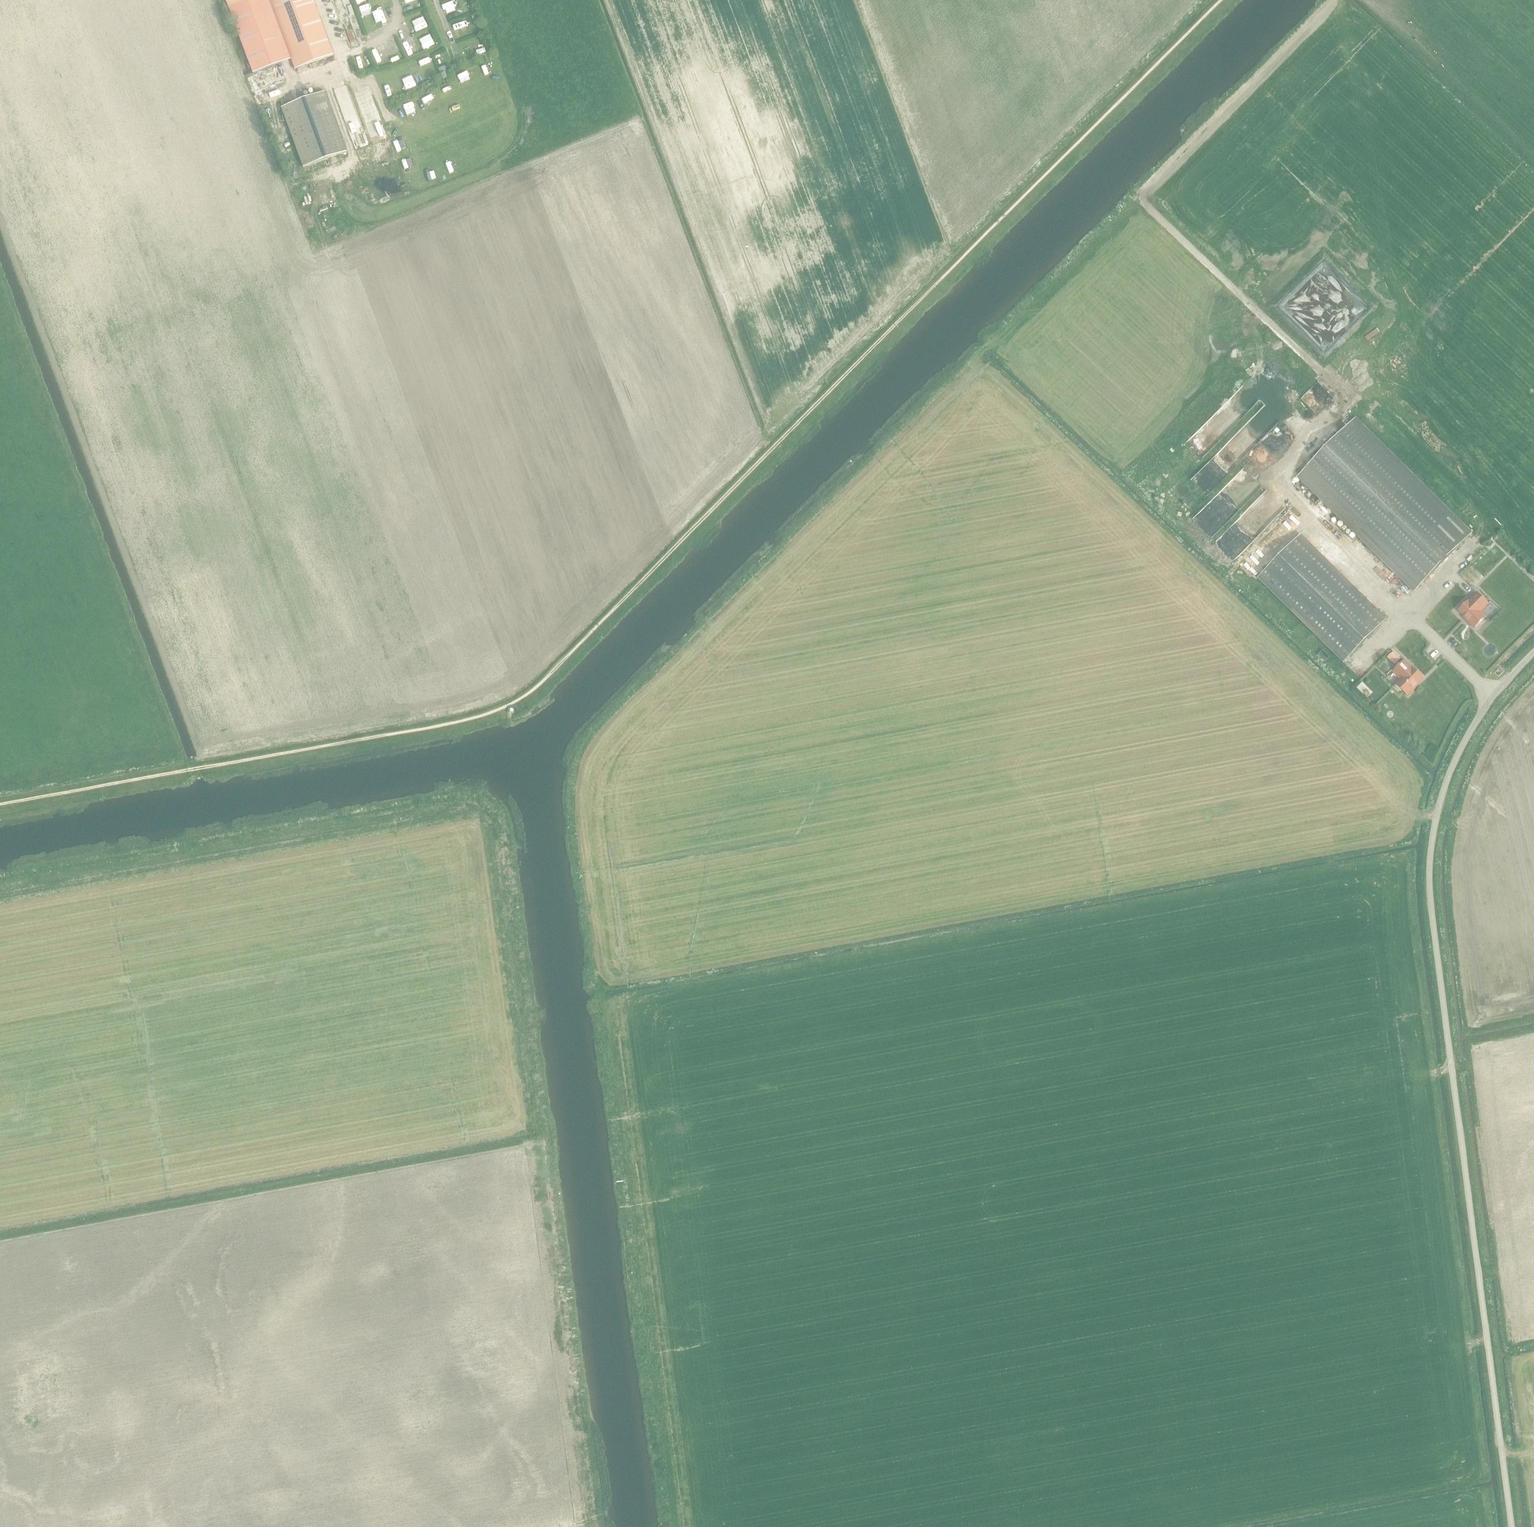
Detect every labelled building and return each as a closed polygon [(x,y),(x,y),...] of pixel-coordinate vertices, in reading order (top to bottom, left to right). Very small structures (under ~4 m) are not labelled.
[(252,73),(291,59),(295,69),(333,55),(313,0),(225,0),(252,73)] [(341,7),(338,0),(331,0),(335,9),(341,7)] [(362,0),(366,9),(374,5),(371,0),(362,0)] [(419,25),(432,20),(427,9),(414,14),(419,25)] [(470,11),(457,15),(460,25),(474,21),(470,11)] [(382,21),(369,25),(373,37),(386,32),(382,21)] [(427,43),(439,37),(433,26),(421,33),(427,43)] [(390,49),(403,44),(399,34),(386,39),(390,49)] [(410,50),(417,45),(410,34),(403,38),(410,50)] [(481,48),(488,46),(485,36),(478,38),(481,48)] [(449,52),(451,58),(465,55),(464,49),(449,52)] [(378,100),(370,77),(363,79),(368,91),(371,90),(373,98),(365,101),(366,104),(378,100)] [(281,107),(303,167),(346,152),(324,92),(281,107)] [(380,130),(396,128),(395,121),(379,123),(380,130)] [(1324,261),(1278,307),(1325,354),(1371,307),(1324,261)] [(1254,433),(1280,406),(1268,394),(1266,394),(1264,402),(1226,442),(1231,446),(1229,453),(1217,450),(1195,473),(1207,485),(1208,485),(1211,475),(1204,469),(1217,472),(1221,467),(1243,444),(1247,440),(1249,432),(1254,433)] [(1298,476),(1415,592),(1472,534),(1355,419),(1298,476)] [(1281,438),(1285,434),(1277,425),(1273,429),(1281,438)] [(1198,509),(1211,526),(1262,490),(1249,472),(1198,509)] [(1258,578),(1344,663),(1387,620),(1301,535),(1258,578)] [(1464,618),(1474,628),(1486,616),(1481,611),(1488,604),(1477,593),(1459,611),(1465,617),(1464,618)] [(1388,657),(1404,658),(1404,647),(1389,646),(1388,657)] [(1402,690),(1408,695),(1418,685),(1417,684),(1423,678),(1405,660),(1393,672),(1401,679),(1396,684),(1397,685),(1395,686),(1401,691),(1402,690)]
